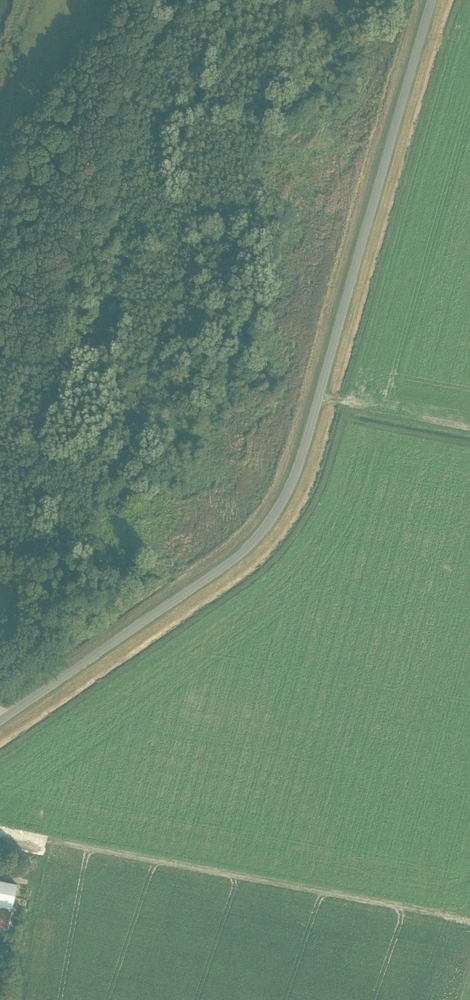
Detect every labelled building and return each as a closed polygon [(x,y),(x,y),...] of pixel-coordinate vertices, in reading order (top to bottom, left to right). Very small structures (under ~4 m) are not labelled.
[(13,912),(18,885),(0,882),(0,909),(13,912)] [(9,931),(13,913),(0,911),(0,929),(9,931)]
